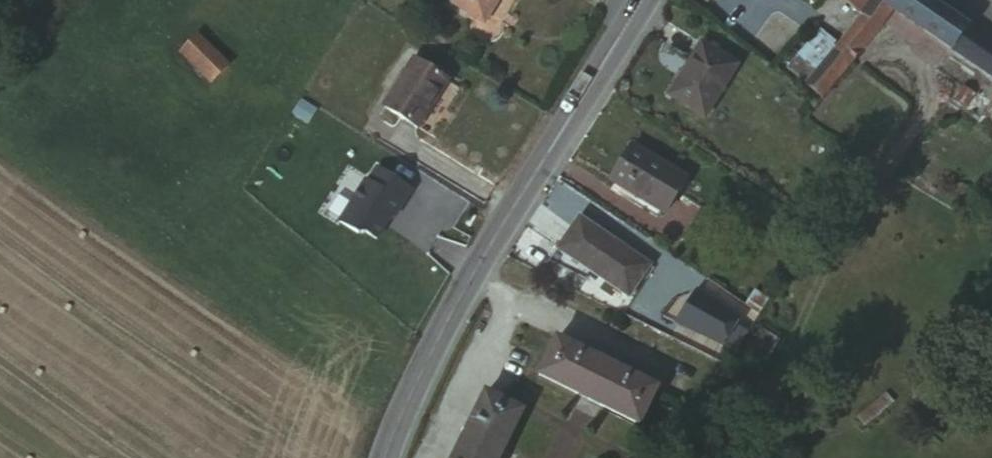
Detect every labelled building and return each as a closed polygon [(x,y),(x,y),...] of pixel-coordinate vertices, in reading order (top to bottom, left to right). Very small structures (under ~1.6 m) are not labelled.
[(440,13),(475,34),(494,0),(448,0),(440,13)] [(922,53),(937,29),(941,25),(904,0),(861,0),(857,6),(922,53)] [(922,53),(991,97),(991,65),(937,29),(922,53)] [(216,68),(189,37),(172,53),(197,84),(216,68)] [(695,60),(702,46),(685,37),(679,49),(695,60)] [(723,57),(702,46),(695,60),(679,49),(659,91),(697,111),(723,57)] [(812,96),(838,62),(822,48),(797,83),(812,96)] [(403,75),(374,124),(409,144),(437,94),(403,75)] [(945,115),(955,99),(948,94),(937,109),(945,115)] [(655,210),(676,174),(623,141),(601,177),(655,210)] [(416,192),(375,167),(338,225),(361,241),(371,239),(377,243),(392,222),(398,221),(416,192)] [(614,290),(635,257),(563,212),(543,247),(614,290)] [(747,308),(698,276),(668,329),(715,361),(747,308)] [(649,385),(545,334),(527,372),(632,422),(649,385)] [(510,411),(471,391),(445,451),(461,457),(487,457),(510,411)]
